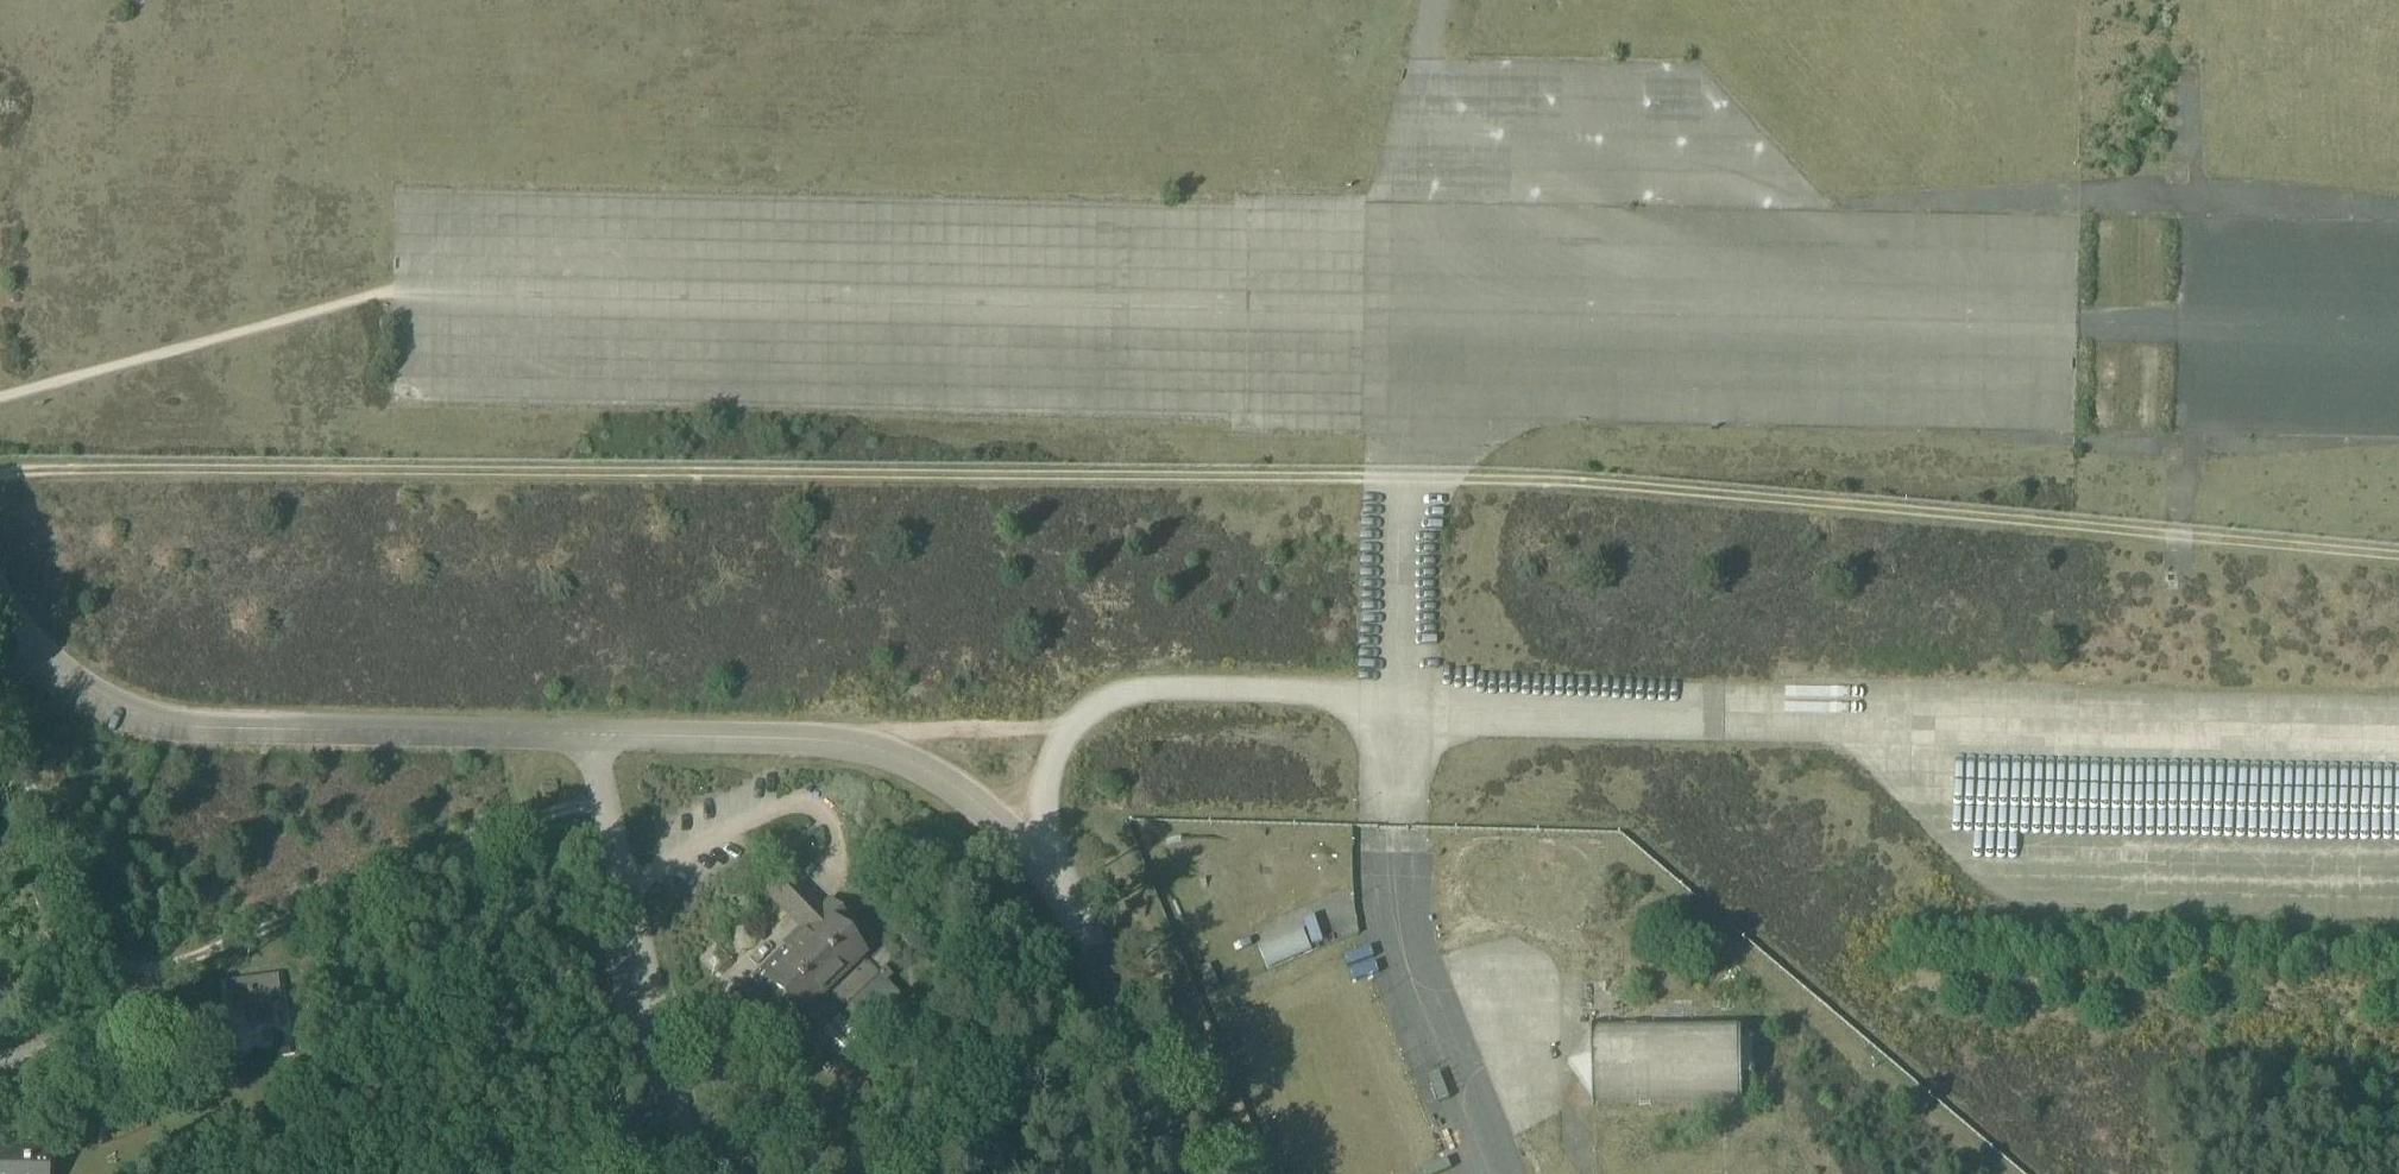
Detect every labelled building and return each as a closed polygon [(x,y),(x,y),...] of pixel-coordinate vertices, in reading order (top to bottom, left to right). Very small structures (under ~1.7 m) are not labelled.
[(807,895),(790,876),(783,869),(762,889),(787,915),(800,928),(801,930),(750,979),(764,995),(776,1007),(777,1009),(778,1009),(785,1003),(798,1016),(799,1016),(818,1037),(840,1016),(861,1038),(901,1001),(885,984),(891,978),(884,971),(878,977),(860,958),(860,957),(846,941),(850,938),(842,929),(848,923),(841,915),(836,910),(830,903),(829,903),(822,910),(820,909),(807,895)] [(861,952),(871,962),(890,944),(880,934),(861,952)] [(890,944),(871,962),(869,964),(879,974),(884,970),(900,954),(890,944)] [(276,976),(228,982),(233,1009),(274,1005),(274,1000),(280,1000),(276,976)] [(1697,1023),(1597,1024),(1593,1024),(1593,1101),(1597,1101),(1742,1100),(1742,1079),(1753,1079),(1753,1043),(1742,1044),(1741,1022),(1697,1023)] [(49,1150),(0,1149),(0,1173),(49,1173),(49,1150)]
